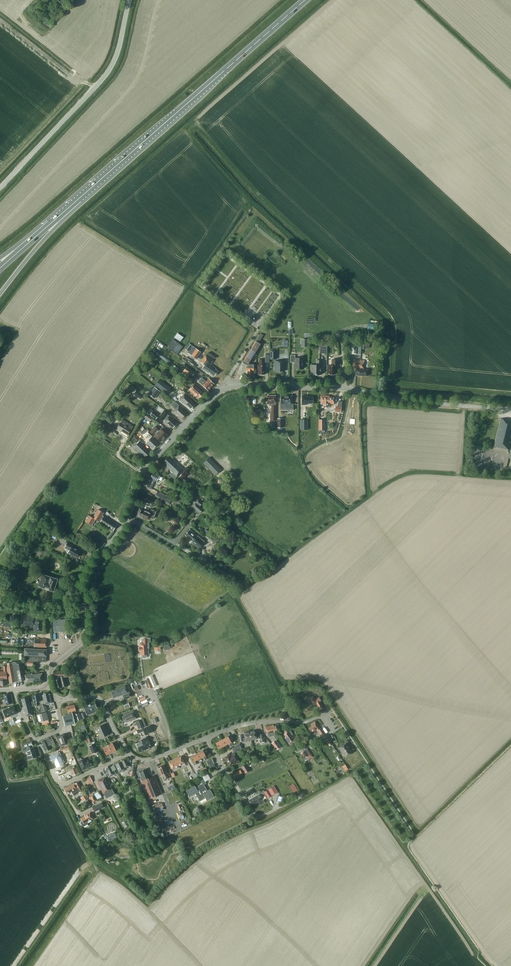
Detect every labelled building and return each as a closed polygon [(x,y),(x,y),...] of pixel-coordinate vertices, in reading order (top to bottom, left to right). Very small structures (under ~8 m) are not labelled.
[(173,340),(171,342),(181,349),(183,347),(173,340)] [(254,374),(254,364),(248,363),(256,352),(260,344),(258,343),(255,341),(253,345),(243,362),(246,365),(246,369),(247,369),(247,374),(254,374)] [(350,354),(360,354),(361,342),(351,342),(350,354)] [(169,345),(168,347),(177,354),(179,352),(169,345)] [(201,352),(192,346),(188,353),(196,359),(201,352)] [(168,359),(163,355),(153,348),(151,350),(166,361),(166,362),(178,371),(179,369),(170,362),(167,359),(168,359)] [(205,365),(202,368),(209,373),(210,372),(214,376),(218,371),(215,370),(216,369),(210,364),(213,361),(205,355),(201,362),(205,365)] [(294,369),(303,369),(303,363),(304,363),(304,358),(295,358),(295,355),(290,355),(290,362),(294,362),(294,369)] [(336,366),(338,366),(338,359),(332,359),(332,366),(328,366),(328,374),(330,374),(330,375),(332,375),(333,374),(335,374),(335,369),(336,369),(336,366)] [(356,375),(367,376),(367,370),(363,369),(364,360),(353,359),(353,368),(356,368),(356,375)] [(320,369),(321,369),(321,360),(316,360),(316,365),(310,364),(310,370),(311,370),(311,375),(320,375),(320,369)] [(284,365),(285,365),(285,361),(274,361),(274,366),(275,366),(275,371),(284,371),(284,365)] [(183,371),(191,377),(194,373),(186,367),(183,371)] [(209,379),(206,382),(202,378),(198,382),(208,391),(214,384),(209,379)] [(160,379),(155,385),(166,394),(171,388),(160,379)] [(179,384),(176,381),(174,384),(182,390),(184,387),(179,383),(179,384)] [(205,394),(194,384),(189,390),(195,396),(196,395),(200,399),(205,394)] [(160,391),(154,387),(149,394),(155,399),(160,391)] [(187,406),(191,409),(195,405),(191,401),(192,401),(188,397),(188,396),(185,393),(179,399),(182,402),(187,406)] [(270,420),(275,420),(276,395),(267,395),(266,404),(269,404),(269,406),(271,406),(271,413),(270,413),(270,420)] [(287,408),(291,408),(291,404),(292,404),(292,396),(281,395),(281,404),(278,404),(278,417),(284,417),(284,410),(285,410),(285,405),(287,405),(287,408)] [(307,396),(302,396),(302,405),(307,405),(307,403),(313,403),(313,397),(307,397),(307,396)] [(334,404),(334,397),(328,397),(328,396),(321,396),(321,404),(322,404),(322,406),(324,407),(327,407),(329,406),(329,405),(329,404),(334,404)] [(183,409),(179,405),(174,401),(171,405),(175,409),(173,412),(177,415),(181,418),(186,414),(182,410),(183,409)] [(150,415),(155,419),(159,415),(153,411),(150,415)] [(168,424),(173,428),(176,424),(172,420),(173,419),(165,412),(162,416),(166,419),(164,421),(168,425),(168,424)] [(501,419),(494,446),(510,450),(509,458),(510,459),(510,421),(501,419)] [(125,422),(122,420),(121,422),(120,422),(116,428),(127,435),(131,429),(133,426),(125,421),(125,422)] [(167,435),(163,431),(161,429),(159,431),(155,426),(150,432),(155,436),(154,436),(160,442),(167,435)] [(143,436),(148,440),(146,443),(151,447),(152,446),(154,448),(157,444),(155,443),(156,442),(152,437),(152,436),(147,431),(144,435),(143,436)] [(134,447),(138,451),(143,456),(144,455),(145,457),(149,453),(147,452),(148,450),(139,442),(134,447)] [(169,458),(168,457),(163,462),(167,466),(166,467),(170,470),(169,471),(176,477),(184,469),(171,457),(169,458)] [(203,463),(215,475),(221,469),(209,457),(203,463)] [(144,485),(151,489),(155,481),(157,482),(160,476),(153,473),(150,478),(148,477),(144,485)] [(158,494),(156,497),(168,505),(170,502),(158,494)] [(202,503),(198,499),(191,507),(194,509),(199,513),(203,509),(200,506),(202,503)] [(93,518),(95,519),(113,531),(117,525),(102,515),(104,513),(98,509),(93,518)] [(149,513),(140,509),(137,516),(141,518),(141,517),(147,520),(148,516),(153,518),(156,511),(151,509),(149,513)] [(92,525),(95,519),(93,518),(89,515),(85,521),(92,525)] [(198,535),(197,536),(192,531),(191,532),(189,530),(185,535),(190,539),(190,540),(192,542),(192,543),(196,546),(199,548),(205,541),(198,535)] [(219,540),(213,532),(208,536),(214,544),(219,540)] [(72,545),(67,542),(65,547),(69,550),(67,553),(76,558),(80,551),(71,547),(72,545)] [(39,549),(36,555),(42,558),(43,557),(45,557),(47,552),(44,550),(43,552),(39,549)] [(211,561),(206,557),(202,562),(208,566),(211,561)] [(58,579),(43,574),(39,587),(53,592),(58,579)] [(35,615),(22,614),(21,627),(34,628),(34,631),(42,631),(43,619),(35,619),(35,615)] [(66,631),(65,619),(53,620),(53,632),(66,631)] [(141,651),(141,655),(142,655),(142,656),(142,657),(143,657),(143,658),(144,658),(145,658),(146,658),(146,657),(147,657),(147,656),(147,655),(147,654),(148,654),(148,648),(149,648),(149,643),(148,643),(147,638),(143,638),(144,643),(139,643),(139,647),(139,651),(141,651)] [(46,639),(34,639),(34,640),(30,639),(30,645),(34,645),(34,647),(46,648),(46,639)] [(34,661),(46,662),(46,656),(46,649),(24,648),(24,658),(24,661),(34,662),(34,661)] [(32,674),(24,675),(22,661),(7,663),(7,669),(9,682),(25,680),(26,683),(33,682),(33,683),(43,681),(42,673),(32,675),(32,674)] [(70,676),(71,678),(76,677),(75,671),(53,672),(54,678),(53,678),(56,689),(67,686),(64,677),(70,676)] [(148,689),(154,687),(156,685),(152,675),(148,677),(149,678),(144,680),(148,689)] [(122,695),(123,695),(124,699),(132,696),(129,691),(127,691),(125,686),(115,690),(111,692),(113,698),(119,696),(122,695)] [(49,694),(48,694),(48,692),(43,693),(44,695),(42,695),(44,704),(51,703),(49,694)] [(9,694),(9,693),(3,694),(4,699),(3,699),(5,705),(13,703),(11,694),(9,694)] [(315,699),(314,696),(309,698),(313,705),(316,703),(317,704),(320,709),(322,707),(320,703),(319,702),(321,701),(319,697),(315,699)] [(30,706),(28,697),(21,698),(23,707),(22,708),(24,713),(25,712),(26,716),(32,715),(31,711),(32,710),(31,705),(30,706)] [(140,700),(141,704),(137,705),(138,708),(148,706),(147,699),(140,700)] [(98,711),(95,702),(84,707),(87,715),(98,711)] [(76,710),(74,704),(67,706),(68,715),(63,716),(65,726),(75,723),(72,711),(76,710)] [(6,718),(17,713),(13,706),(3,710),(6,718)] [(126,720),(127,722),(136,718),(133,711),(123,715),(124,716),(122,716),(124,721),(126,720)] [(48,720),(48,719),(46,712),(36,715),(39,722),(48,720)] [(136,722),(138,730),(146,727),(143,719),(136,722)] [(317,729),(321,736),(322,735),(325,739),(327,737),(321,728),(320,729),(315,722),(311,724),(312,726),(308,728),(311,733),(317,729)] [(98,733),(106,729),(104,724),(96,728),(98,733)] [(142,729),(145,735),(153,732),(150,725),(142,729)] [(273,726),(273,725),(265,727),(267,734),(274,732),(274,730),(276,730),(275,726),(273,726)] [(286,734),(284,734),(286,737),(285,738),(289,744),(296,740),(287,727),(283,729),(286,734)] [(106,729),(98,733),(101,738),(109,735),(106,729)] [(249,731),(251,740),(259,738),(258,735),(256,735),(255,730),(249,731)] [(244,742),(251,740),(249,731),(244,733),(245,738),(243,738),(244,742)] [(67,744),(64,734),(58,736),(60,746),(67,744)] [(225,745),(229,743),(231,746),(233,745),(231,741),(231,742),(228,736),(222,739),(225,745)] [(152,747),(147,737),(141,740),(142,742),(137,744),(140,752),(152,747)] [(54,743),(52,739),(48,741),(47,739),(41,742),(42,745),(43,745),(46,751),(51,749),(50,745),(54,743)] [(227,748),(225,745),(222,739),(215,743),(218,749),(223,746),(225,750),(227,748)] [(281,747),(276,740),(272,743),(277,750),(281,747)] [(31,742),(21,745),(24,752),(27,751),(29,755),(27,756),(28,759),(36,757),(35,753),(33,754),(32,748),(33,747),(31,742)] [(96,745),(95,743),(89,745),(92,754),(98,751),(96,745)] [(108,745),(111,753),(116,750),(112,743),(108,745)] [(242,748),(239,743),(231,748),(234,753),(242,748)] [(342,752),(349,748),(346,743),(339,748),(342,752)] [(106,755),(111,753),(108,745),(103,747),(106,755)] [(349,748),(342,752),(345,757),(352,752),(349,748)] [(307,752),(306,749),(300,753),(305,760),(306,759),(308,761),(309,760),(308,759),(312,756),(309,751),(307,752)] [(196,754),(199,759),(203,756),(205,760),(207,759),(203,750),(196,754)] [(228,754),(228,755),(224,758),(229,766),(234,763),(235,765),(239,762),(234,753),(231,755),(230,752),(228,754)] [(58,753),(49,758),(53,765),(54,764),(56,769),(64,765),(58,753)] [(195,761),(199,759),(196,754),(190,757),(194,765),(196,764),(195,761)] [(175,759),(178,766),(185,763),(181,756),(175,759)] [(84,759),(81,760),(81,758),(78,760),(82,771),(87,769),(87,768),(92,766),(90,761),(89,762),(88,760),(85,762),(84,759)] [(263,760),(262,758),(250,764),(251,766),(263,760)] [(129,766),(126,759),(115,764),(119,773),(123,771),(123,770),(125,769),(125,768),(129,766)] [(172,769),(178,766),(175,759),(169,762),(172,769)] [(216,766),(212,759),(206,761),(210,769),(216,766)] [(241,767),(245,773),(250,771),(246,764),(241,767)] [(114,765),(111,767),(110,765),(105,767),(106,769),(105,769),(109,777),(116,774),(114,770),(116,769),(114,765)] [(168,773),(164,765),(158,767),(161,776),(163,775),(165,780),(169,778),(167,773),(168,773)] [(79,773),(76,767),(71,769),(73,775),(79,773)] [(139,772),(150,798),(162,794),(155,775),(150,778),(148,774),(145,769),(139,772)] [(241,771),(241,770),(233,774),(236,778),(243,774),(241,771)] [(107,776),(97,781),(104,794),(104,793),(106,797),(114,793),(112,789),(113,789),(107,776)] [(207,791),(204,785),(206,784),(204,780),(201,781),(202,783),(198,786),(198,787),(196,788),(194,785),(185,790),(189,797),(195,794),(201,804),(214,796),(210,789),(207,791)] [(83,790),(78,782),(75,784),(74,783),(64,789),(67,794),(77,788),(80,792),(83,790)] [(254,793),(252,788),(245,793),(247,797),(254,793)] [(274,794),(270,788),(264,791),(264,790),(259,793),(260,793),(249,800),(252,804),(255,802),(256,803),(258,801),(260,804),(265,802),(263,799),(263,798),(261,796),(265,793),(268,797),(271,795),(274,794)] [(89,797),(93,804),(98,801),(97,800),(101,797),(98,792),(89,797)] [(101,802),(92,807),(95,812),(104,807),(101,802)] [(88,823),(87,822),(93,818),(90,812),(84,815),(85,816),(81,818),(82,821),(81,822),(81,823),(82,826),(84,826),(87,824),(88,823)]
